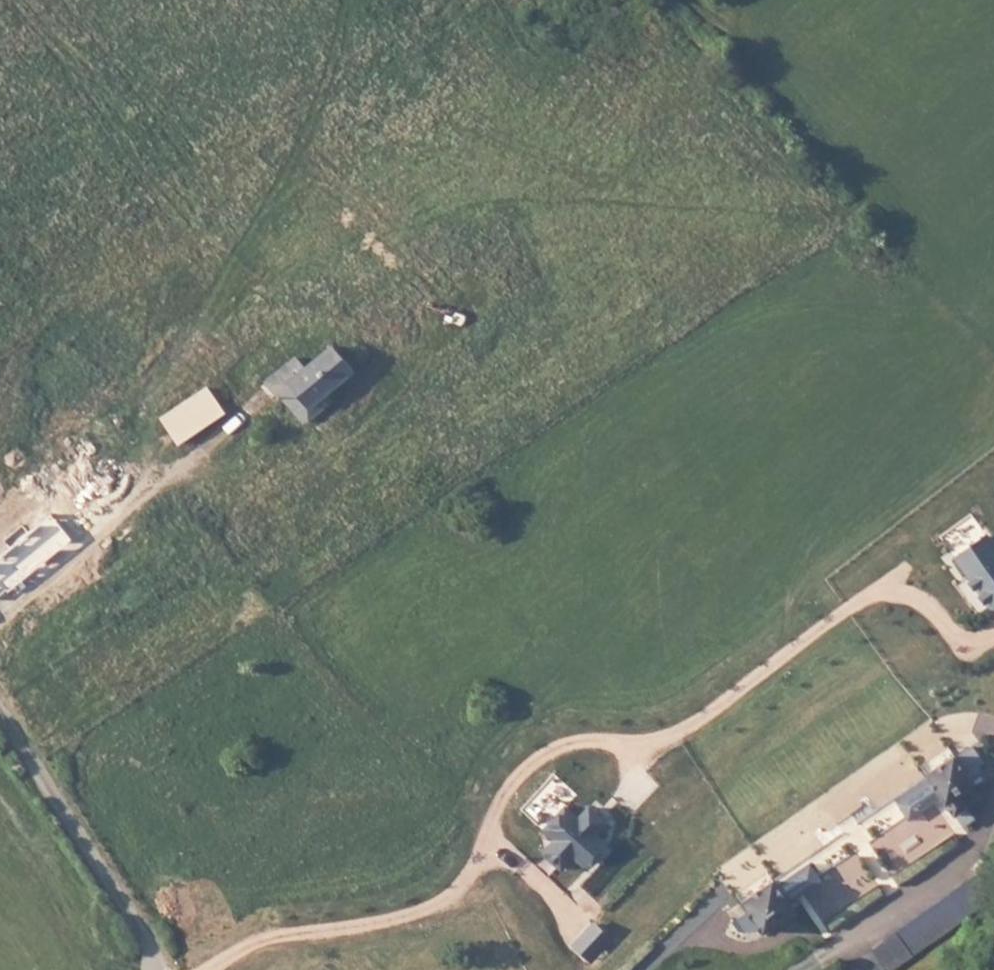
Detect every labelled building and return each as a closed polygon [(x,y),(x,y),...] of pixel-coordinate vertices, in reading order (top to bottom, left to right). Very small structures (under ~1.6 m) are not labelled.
[(349,374),(330,350),(302,373),(292,361),(263,385),(273,397),(275,396),(283,406),(299,394),(309,407),(321,397),(349,374)] [(222,414),(208,389),(160,416),(174,441),(222,414)] [(327,404),(321,397),(309,407),(299,394),(283,406),(300,426),(327,404)] [(68,514),(0,566),(15,587),(83,534),(68,514)] [(990,541),(967,562),(993,590),(993,547),(990,541)] [(982,760),(969,742),(961,748),(981,775),(986,772),(979,762),(982,760)] [(981,775),(961,748),(926,774),(962,823),(970,818),(962,807),(976,796),(972,790),(985,780),(981,775)] [(584,867),(607,844),(574,812),(568,818),(551,802),(534,819),(584,867)] [(620,856),(607,844),(584,867),(597,879),(620,856)] [(772,877),(740,901),(748,912),(735,922),(744,934),(755,926),(760,932),(794,907),(772,877)]
